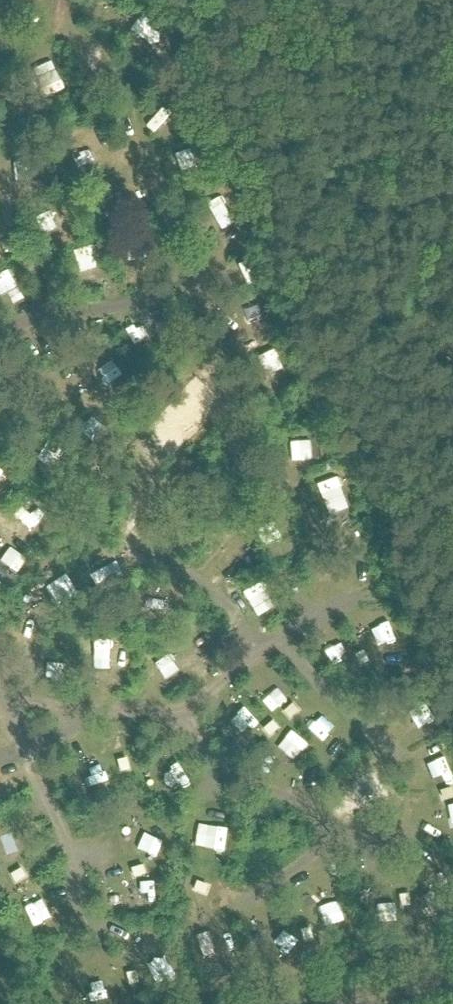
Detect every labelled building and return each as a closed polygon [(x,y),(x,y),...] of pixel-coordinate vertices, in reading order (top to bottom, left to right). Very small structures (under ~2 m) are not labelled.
[(9,211),(14,230),(38,224),(34,205),(9,211)] [(138,793),(140,782),(123,780),(121,790),(138,793)] [(84,900),(103,907),(107,896),(89,889),(84,900)]
